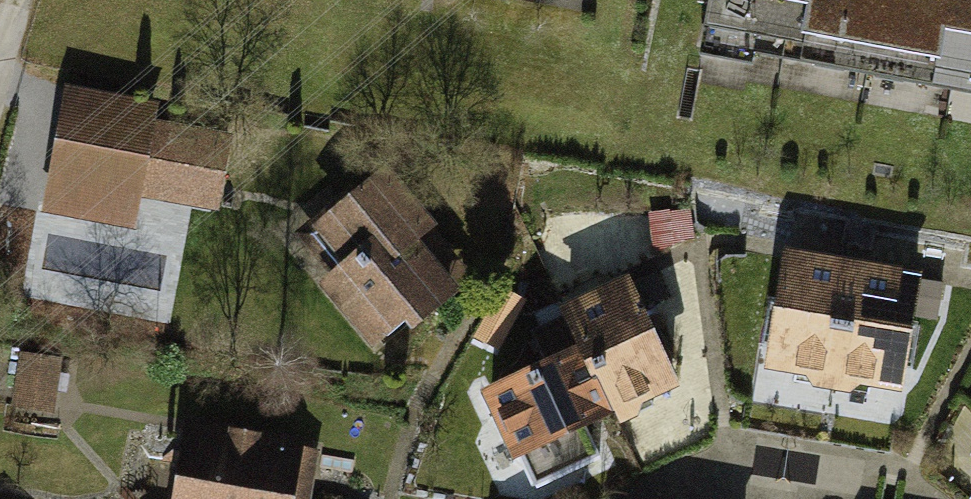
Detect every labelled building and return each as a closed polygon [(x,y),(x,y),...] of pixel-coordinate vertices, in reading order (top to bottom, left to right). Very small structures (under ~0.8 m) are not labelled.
[(703,59),(970,109),(970,0),(715,0),(703,59)] [(234,137),(155,123),(159,104),(67,87),(44,209),(137,227),(142,199),(219,214),(234,137)] [(354,185),(295,234),(333,281),(321,291),(373,354),(405,328),(413,338),(478,285),(435,233),(439,230),(390,172),(362,195),(354,185)] [(669,212),(650,216),(656,252),(663,251),(680,248),(698,244),(691,211),(670,215),(669,212)] [(73,286),(81,235),(44,229),(36,280),(73,286)] [(809,260),(789,257),(769,373),(904,396),(924,280),(901,276),(809,260)] [(594,299),(562,314),(565,321),(564,332),(535,335),(550,366),(482,398),(514,469),(529,462),(538,482),(594,456),(584,436),(616,421),(622,433),(655,429),(645,411),(681,394),(630,283),(594,299)] [(24,400),(60,402),(62,353),(26,351),(24,400)] [(185,419),(169,498),(311,498),(319,456),(306,453),(308,442),(185,419)]
